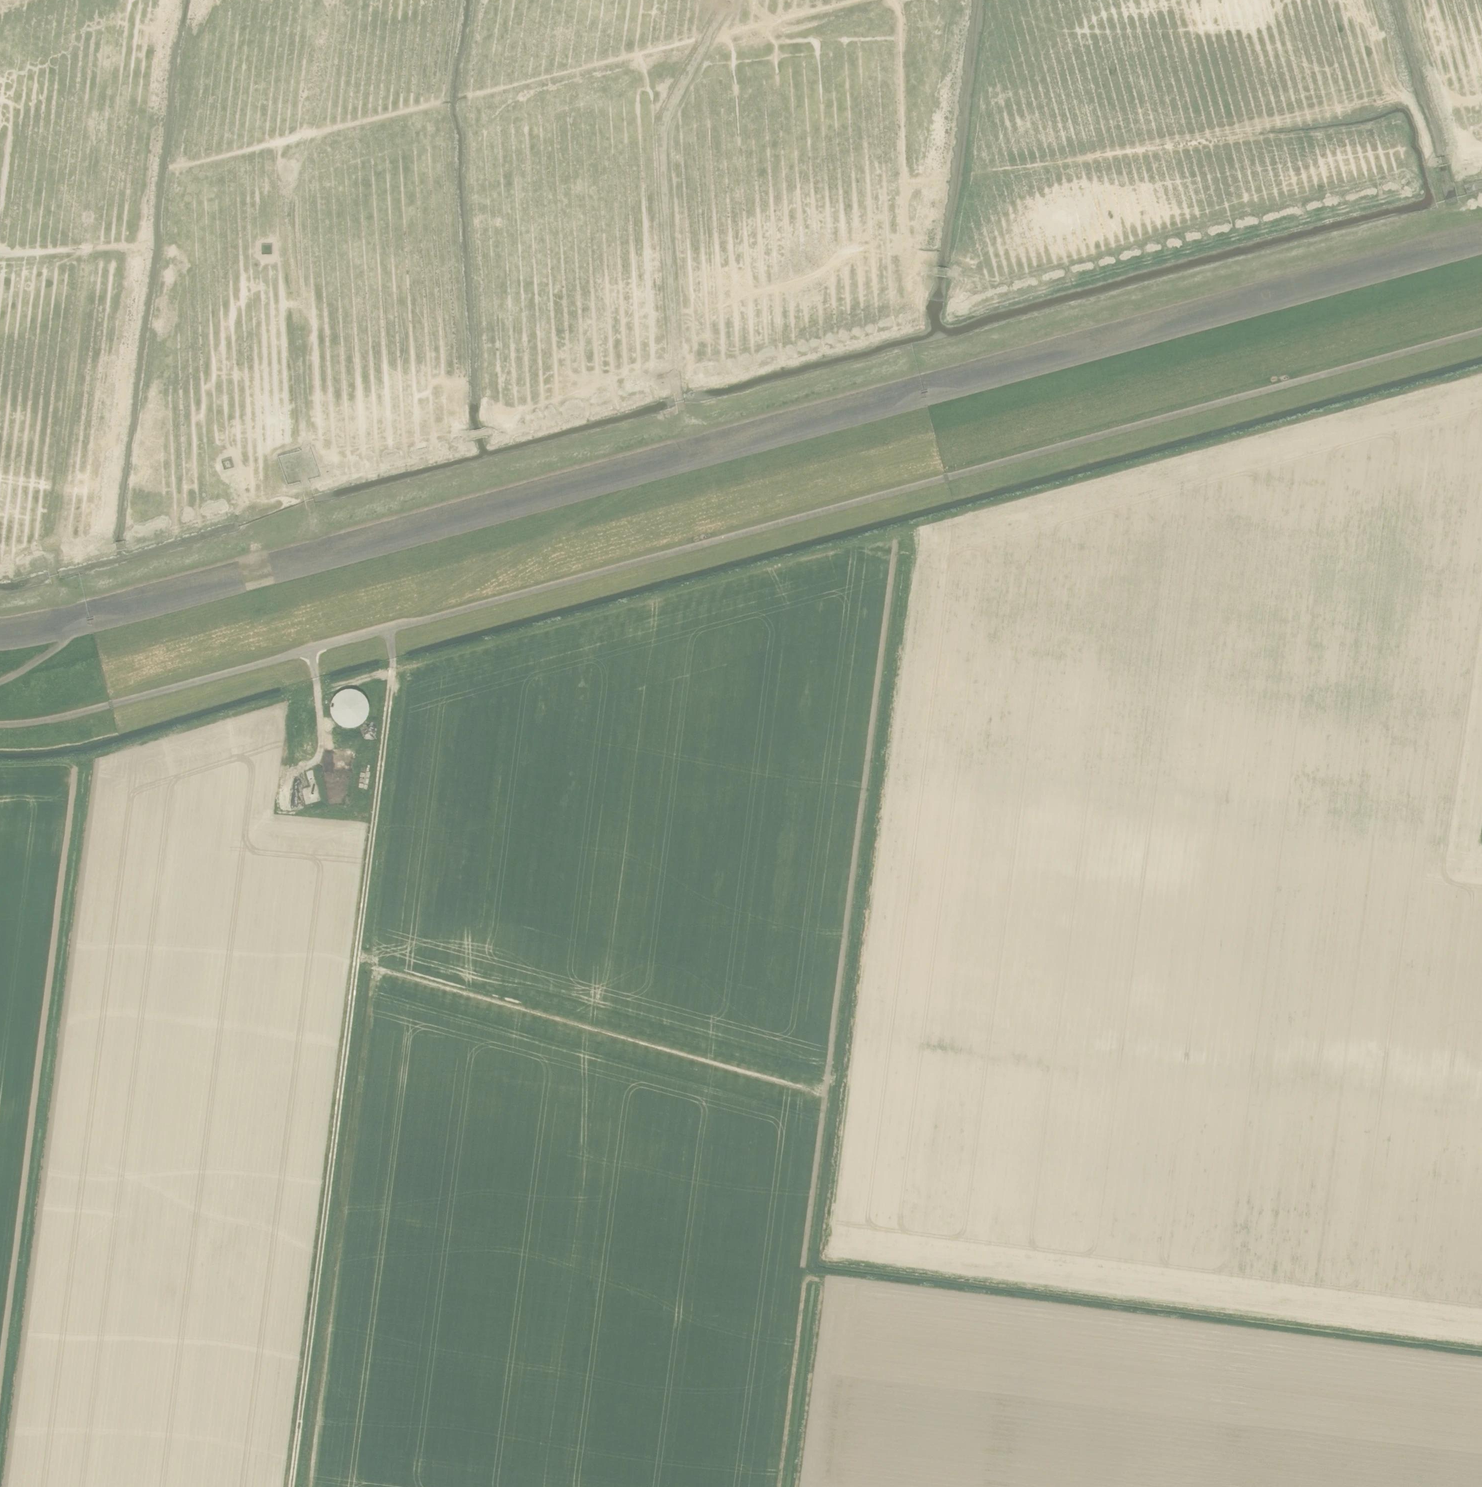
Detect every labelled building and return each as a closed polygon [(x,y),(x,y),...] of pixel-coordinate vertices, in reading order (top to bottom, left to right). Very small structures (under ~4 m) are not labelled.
[(346,727),(347,727),(349,727),(353,727),(356,726),(359,725),(361,723),(364,721),(366,718),(367,715),(368,712),(368,709),(368,705),(367,702),(366,699),(364,697),(361,694),(359,692),(356,691),(353,690),(349,690),(346,690),(343,691),(340,692),(337,694),(335,697),(333,699),(332,702),(331,705),(331,709),(331,712),(332,715),(333,718),(335,721),(337,723),(340,725),(343,726),(346,727)] [(315,770),(307,772),(313,793),(308,794),(310,804),(324,800),(315,770)]
